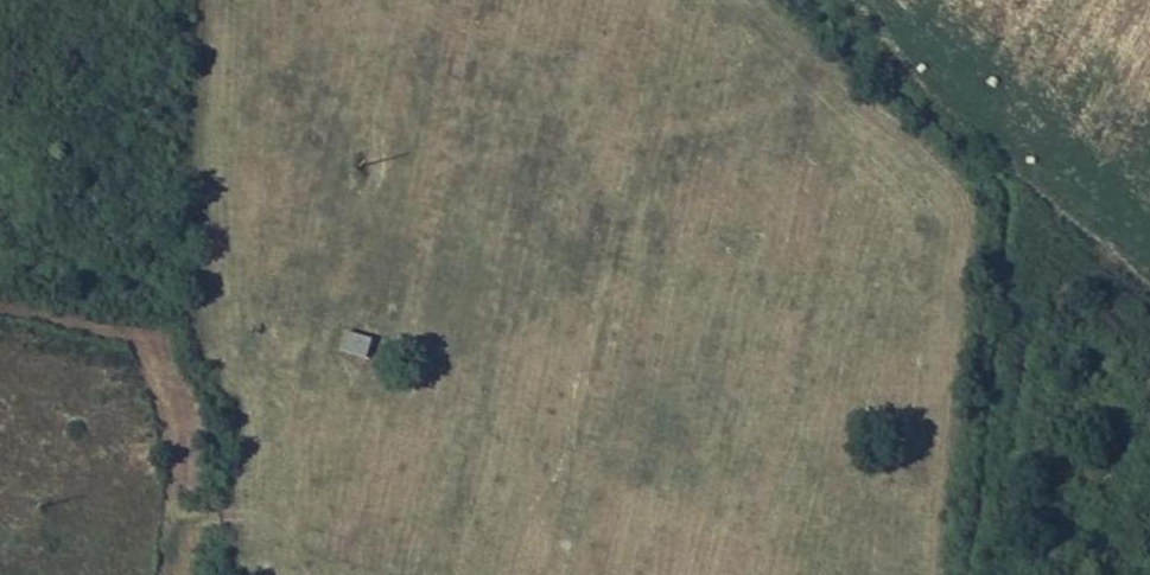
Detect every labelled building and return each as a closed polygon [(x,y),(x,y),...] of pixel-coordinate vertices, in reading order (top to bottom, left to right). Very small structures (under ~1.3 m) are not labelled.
[(343,329),(337,350),(364,358),(370,337),(343,329)]
